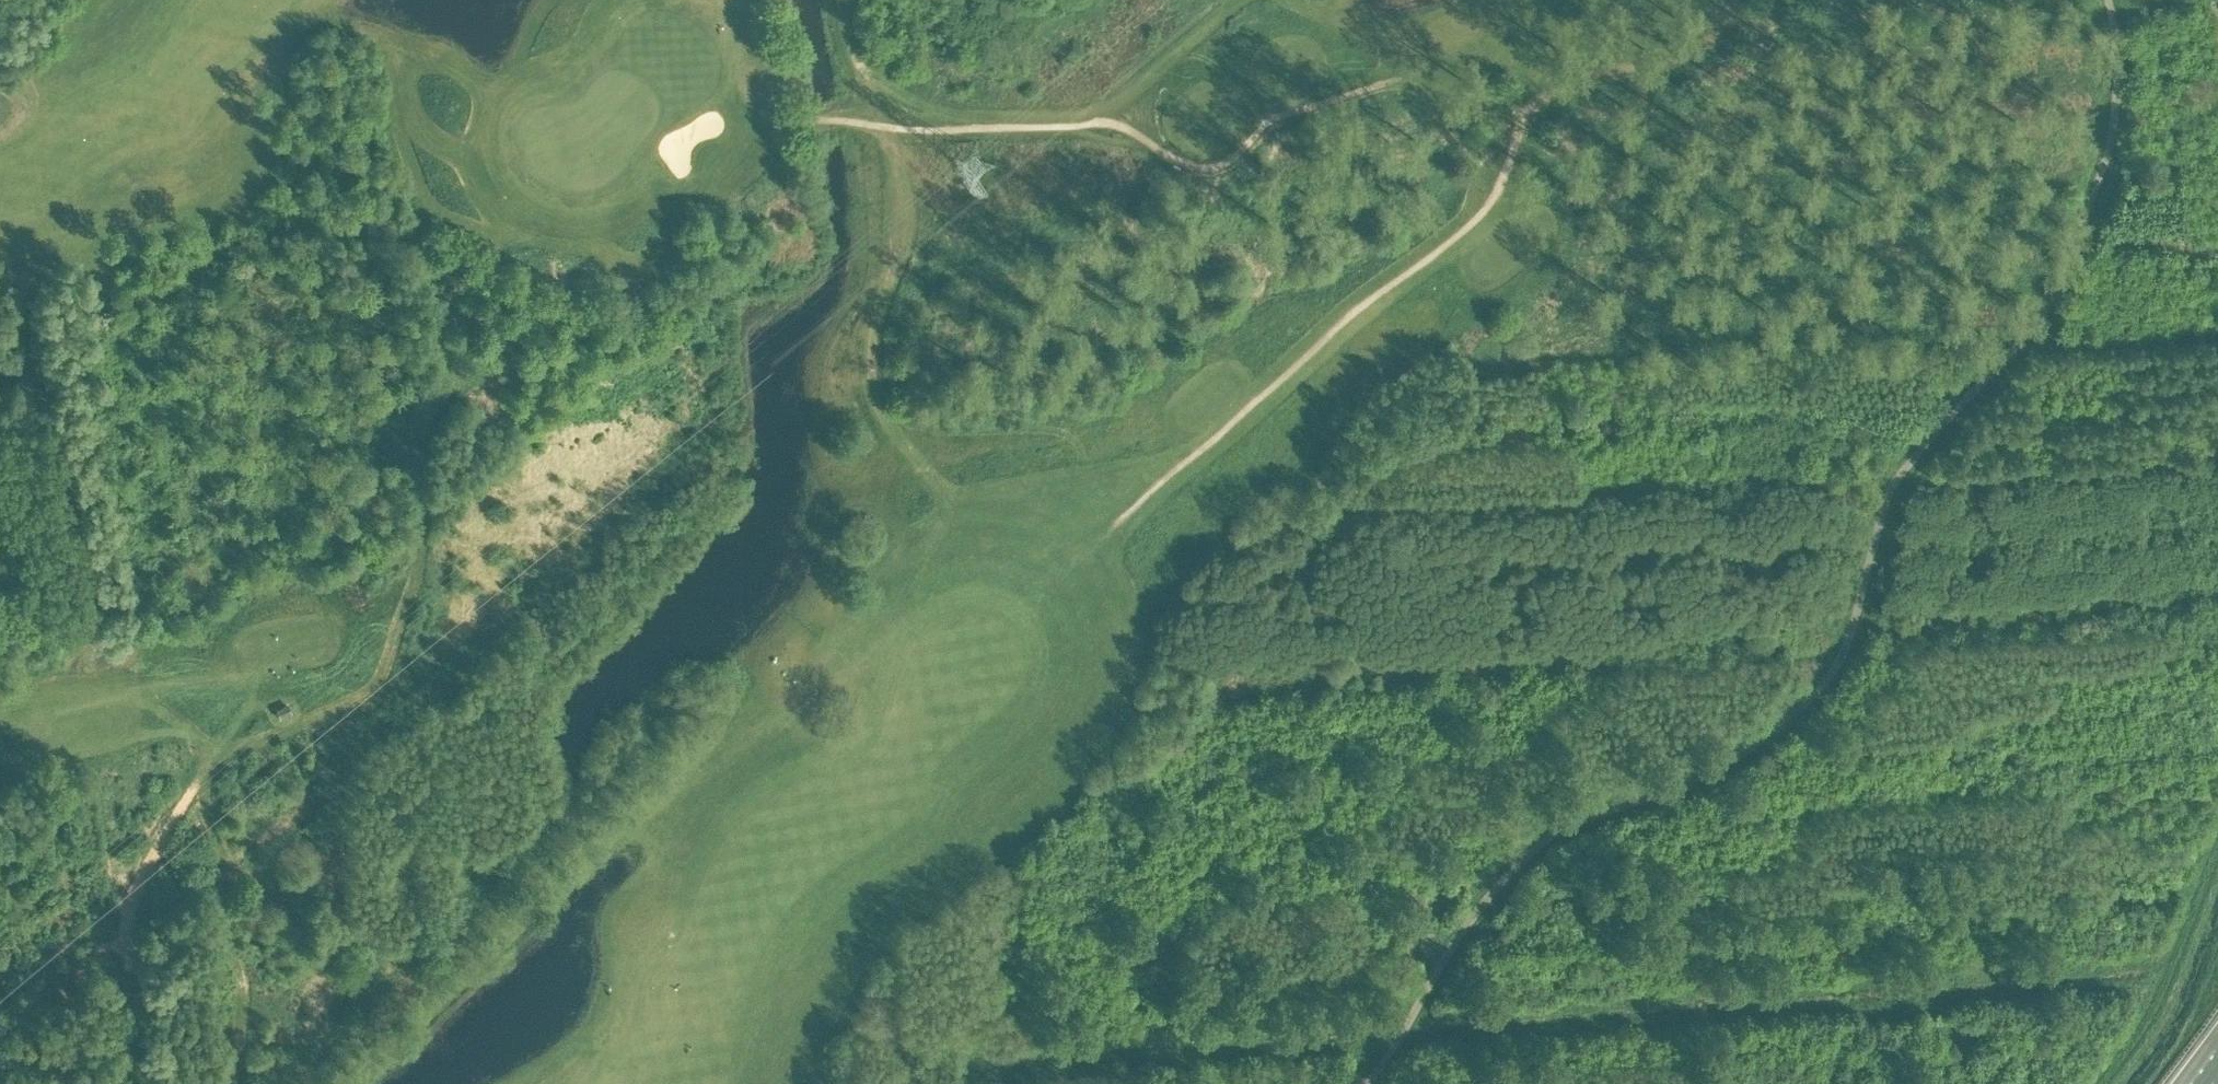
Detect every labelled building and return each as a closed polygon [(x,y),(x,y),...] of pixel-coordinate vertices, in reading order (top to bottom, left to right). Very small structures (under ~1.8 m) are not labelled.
[(291,713),(287,704),(275,710),(279,718),(291,713)]
